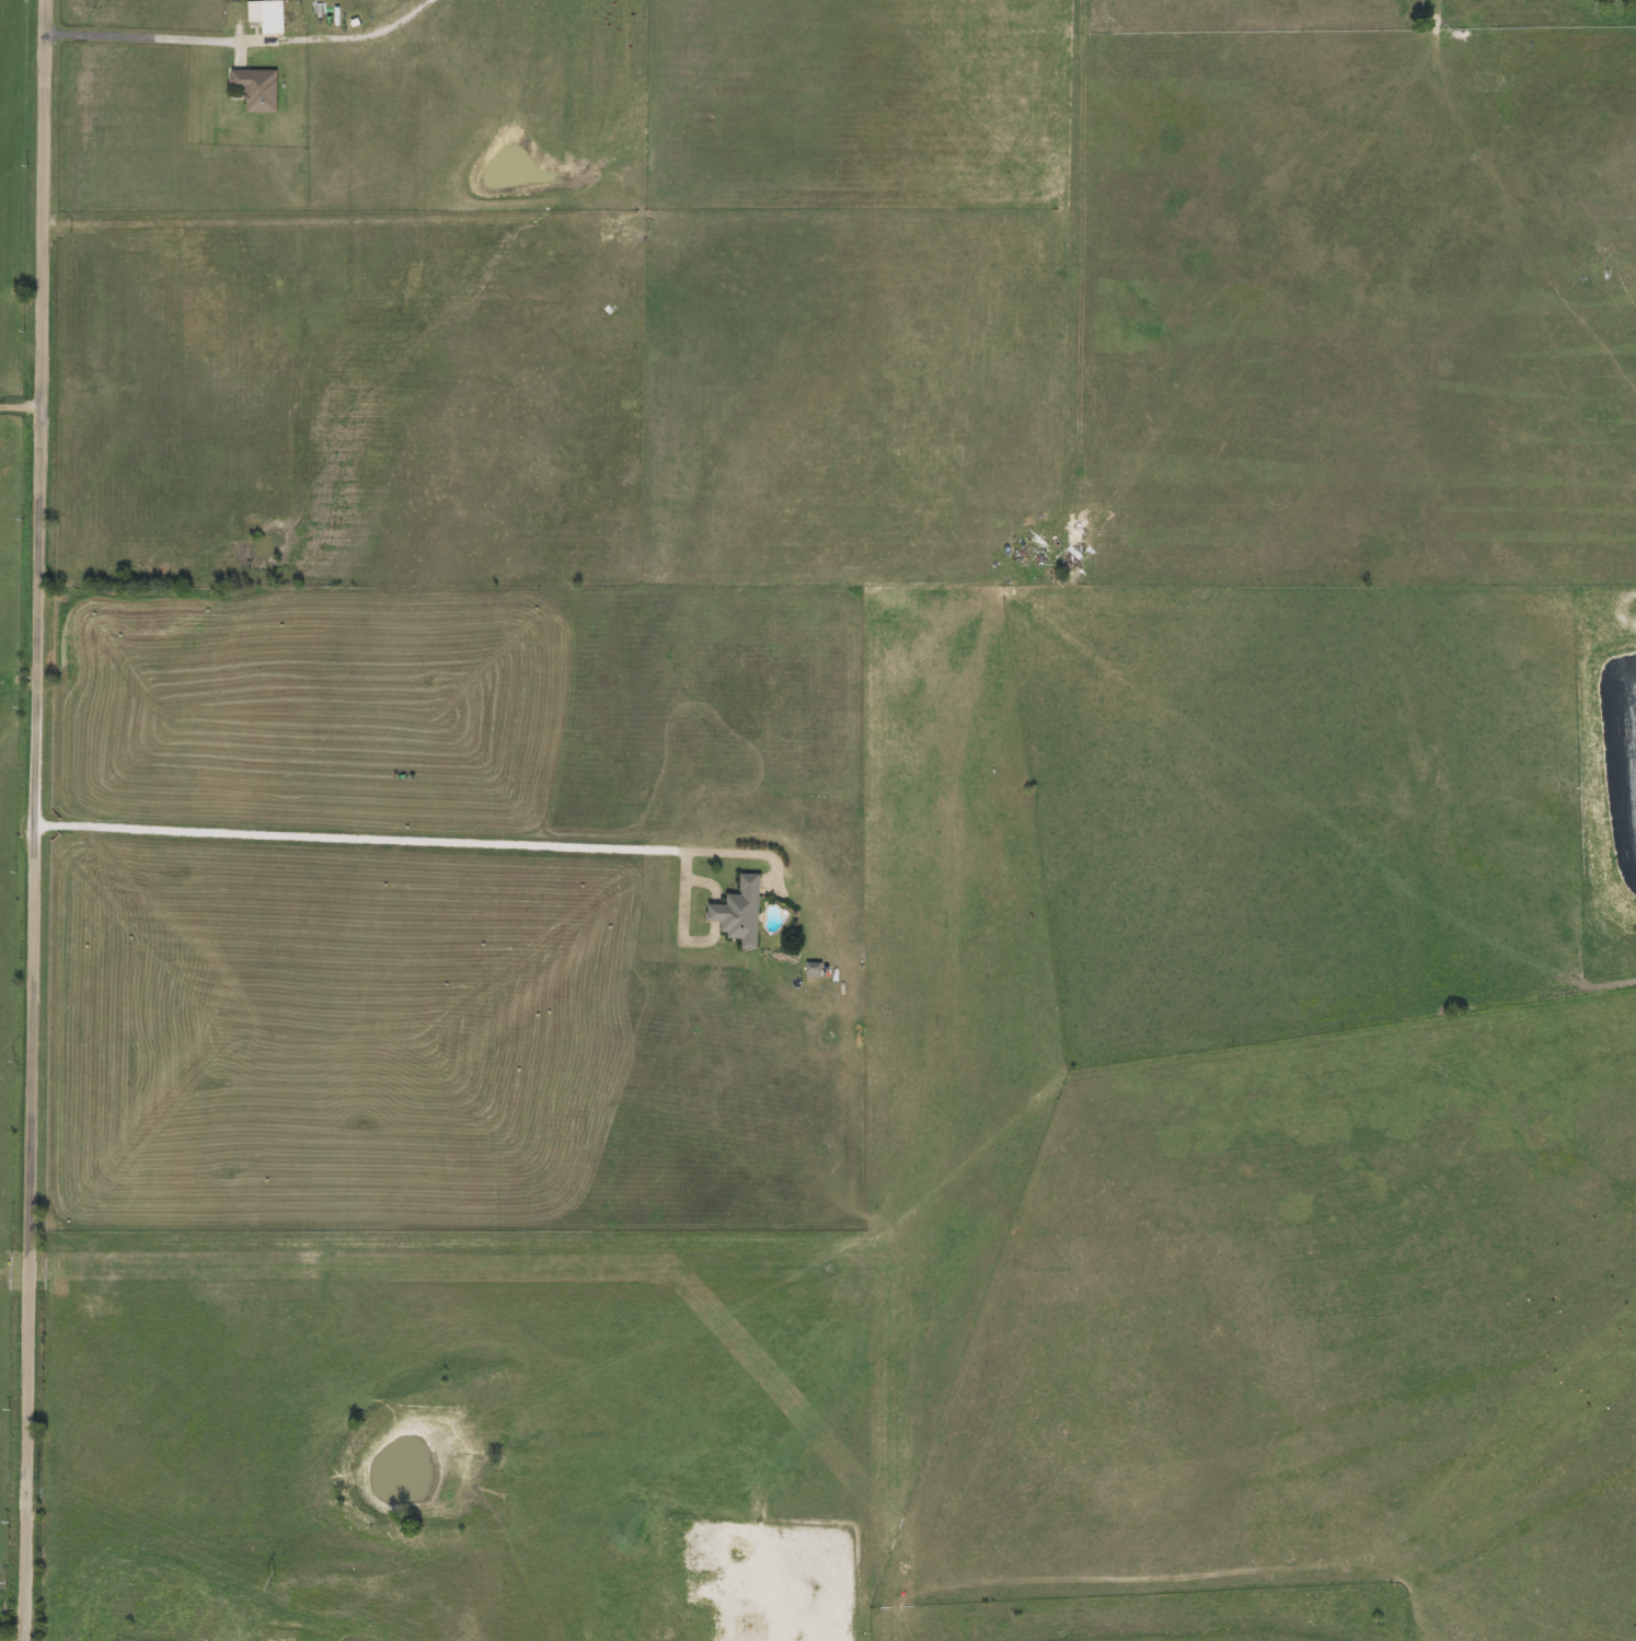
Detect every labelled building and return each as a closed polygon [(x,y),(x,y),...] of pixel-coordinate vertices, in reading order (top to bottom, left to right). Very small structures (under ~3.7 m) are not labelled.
[(279,35),(256,35),(256,23),(244,23),(244,2),(279,2),(279,35)] [(274,72),(274,113),(243,113),(243,92),(228,92),(228,71),(274,72)] [(754,875),(752,950),(737,949),(737,937),(716,936),(716,923),(702,923),(702,904),(721,905),(722,894),(735,894),(736,874),(754,875)]
